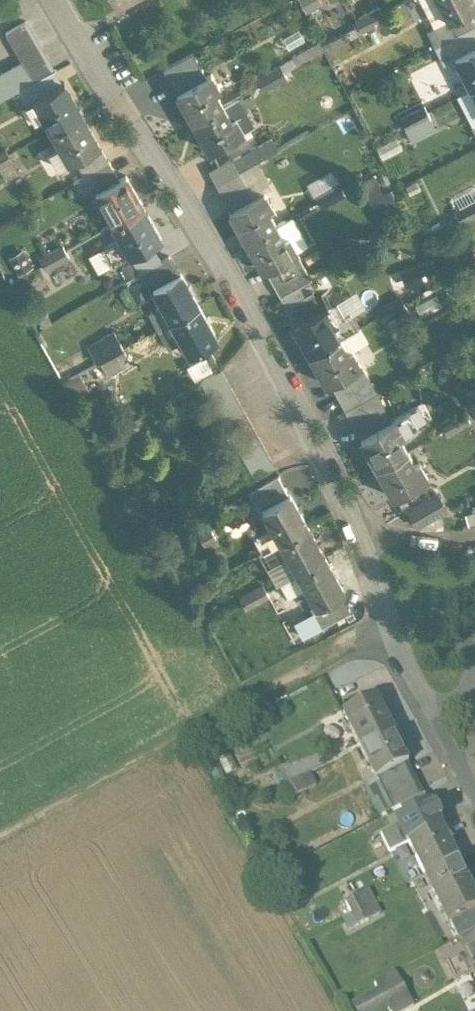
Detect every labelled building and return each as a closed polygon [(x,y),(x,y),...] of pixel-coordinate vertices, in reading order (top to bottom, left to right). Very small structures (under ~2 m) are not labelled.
[(326,4),(324,0),(305,0),(309,10),(326,4)] [(447,20),(448,21),(467,12),(474,7),(474,6),(472,0),(437,0),(447,20)] [(378,8),(354,20),(358,26),(381,14),(378,8)] [(467,12),(448,21),(447,20),(425,31),(434,49),(474,28),(467,12)] [(381,14),(358,26),(361,32),(384,20),(381,14)] [(27,21),(6,33),(23,62),(0,75),(0,101),(54,71),(27,21)] [(454,59),(470,90),(474,88),(474,48),(454,59)] [(192,54),(163,69),(176,94),(206,77),(192,54)] [(280,66),(257,79),(260,85),(284,72),(280,66)] [(284,72),(260,85),(264,91),(287,78),(284,72)] [(210,75),(176,94),(192,123),(222,106),(214,92),(219,89),(210,75)] [(81,115),(64,84),(34,101),(51,132),(81,115)] [(222,106),(192,123),(208,152),(243,133),(235,118),(230,120),(222,106)] [(423,107),(399,119),(403,125),(426,113),(423,107)] [(426,113),(403,125),(406,131),(430,119),(426,113)] [(81,115),(51,132),(59,147),(49,153),(58,169),(99,146),(81,115)] [(0,153),(0,161),(8,156),(5,150),(0,153)] [(102,151),(77,165),(84,178),(109,164),(102,151)] [(0,161),(0,168),(11,162),(8,156),(0,161)] [(217,184),(238,172),(230,158),(209,170),(217,184)] [(255,163),(238,172),(253,200),(264,194),(270,190),(255,163)] [(232,212),(253,200),(238,172),(217,184),(232,212)] [(125,177),(95,194),(112,225),(143,209),(125,177)] [(336,184),(313,197),(316,203),(340,190),(336,184)] [(340,190),(316,203),(320,209),(343,196),(340,190)] [(232,212),(229,213),(245,243),(275,226),(267,211),(272,209),(264,194),(253,200),(232,212)] [(454,214),(457,220),(474,211),(474,203),(454,214)] [(143,209),(112,225),(120,239),(102,250),(111,267),(160,240),(143,209)] [(457,220),(460,226),(474,218),(474,211),(457,220)] [(275,226),(245,243),(261,272),(264,270),(295,253),(296,252),(288,238),(283,240),(275,226)] [(62,245),(39,258),(42,264),(65,251),(62,245)] [(65,251),(42,264),(45,270),(69,258),(65,251)] [(295,253),(264,270),(280,299),(311,281),(295,253)] [(430,276),(422,262),(402,274),(410,287),(430,276)] [(198,307),(180,275),(153,290),(171,322),(198,307)] [(352,313),(367,305),(361,291),(345,299),(352,313)] [(293,327),(320,312),(311,295),(283,310),(293,327)] [(399,298),(375,311),(379,317),(402,304),(399,298)] [(402,304),(379,317),(382,324),(406,311),(402,304)] [(198,307),(171,322),(189,354),(216,339),(198,307)] [(320,312),(293,327),(309,356),(339,340),(358,329),(349,314),(335,322),(327,308),(320,312)] [(339,340),(309,356),(325,386),(329,384),(360,366),(351,352),(347,354),(339,340)] [(119,342),(96,355),(99,362),(122,348),(119,342)] [(122,348),(99,362),(103,368),(126,355),(122,348)] [(193,362),(197,374),(214,369),(211,356),(193,362)] [(375,394),(360,366),(329,384),(344,412),(375,394)] [(274,468),(220,371),(200,382),(254,479),(274,468)] [(344,412),(360,439),(391,422),(375,394),(344,412)] [(463,412),(439,425),(443,431),(466,418),(463,412)] [(466,418),(443,431),(446,437),(469,424),(466,418)] [(391,422),(360,439),(376,468),(406,452),(398,438),(402,435),(394,420),(391,422)] [(406,452),(376,468),(392,497),(426,479),(418,464),(414,466),(406,452)] [(307,527),(289,494),(262,509),(280,542),(307,527)] [(436,496),(410,511),(418,525),(444,511),(436,496)] [(209,527),(197,534),(204,546),(216,539),(209,527)] [(307,527),(280,542),(297,574),(325,558),(307,527)] [(325,558),(297,574),(315,606),(343,591),(325,558)] [(262,585),(239,598),(242,604),(265,591),(262,585)] [(265,591),(242,604),(245,610),(269,597),(265,591)] [(334,690),(349,684),(343,667),(327,673),(334,690)] [(374,702),(343,718),(359,750),(391,734),(374,702)] [(391,734),(359,750),(376,782),(407,766),(391,734)] [(407,766),(376,782),(393,812),(424,798),(407,766)] [(291,769),(278,776),(285,788),(297,781),(291,769)] [(297,781),(285,788),(291,800),(303,793),(297,781)] [(424,798),(400,810),(405,820),(430,808),(424,798)] [(407,846),(408,845),(440,829),(437,824),(441,822),(436,811),(432,813),(430,808),(405,820),(396,825),(398,828),(407,846)] [(398,828),(380,837),(390,855),(407,846),(398,828)] [(440,829),(408,845),(424,877),(456,861),(440,829)] [(456,861),(424,877),(440,909),(473,893),(456,861)] [(357,897),(345,903),(351,915),(364,908),(357,897)] [(364,908),(351,915),(358,926),(370,920),(364,908)] [(460,939),(465,950),(474,945),(474,931),(460,939)] [(465,950),(461,952),(463,956),(446,965),(455,983),(472,974),(474,979),(474,945),(465,950)] [(360,1010),(405,1010),(418,1005),(404,974),(353,996),(360,1010)]
